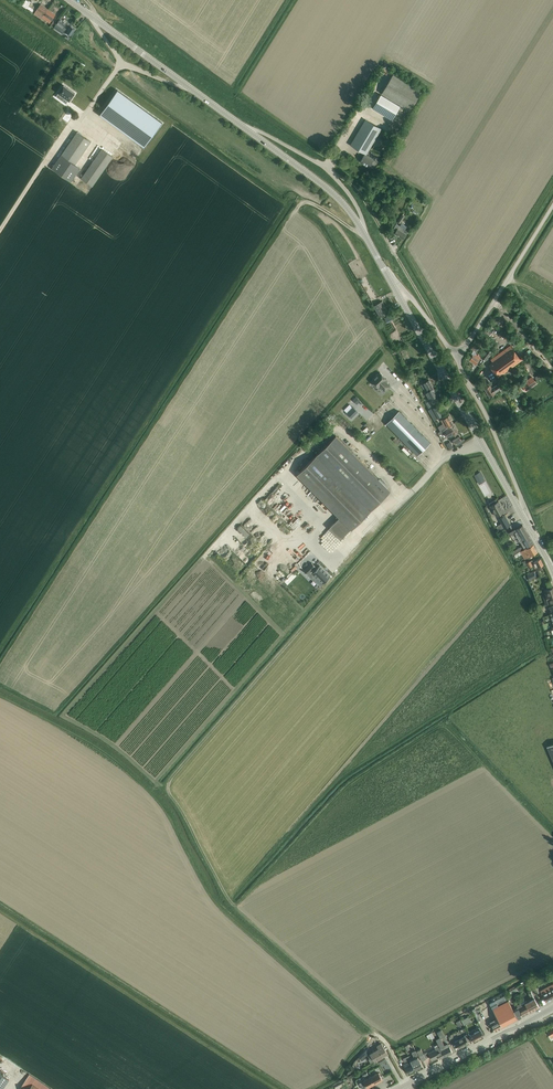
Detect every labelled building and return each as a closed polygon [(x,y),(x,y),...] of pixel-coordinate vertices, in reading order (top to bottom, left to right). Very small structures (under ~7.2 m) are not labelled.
[(65,3),(61,0),(55,0),(53,3),(61,8),(65,3)] [(42,17),(48,9),(41,4),(34,13),(41,18),(42,17)] [(50,23),(52,19),(55,14),(48,9),(42,17),(50,23)] [(63,30),(67,32),(68,30),(64,26),(66,22),(60,18),(57,22),(53,27),(61,32),(63,30)] [(70,35),(72,34),(75,29),(71,26),(68,30),(67,32),(66,33),(70,35)] [(410,111),(421,91),(393,74),(381,94),(410,111)] [(59,93),(56,96),(61,100),(63,96),(68,100),(69,100),(75,93),(63,85),(58,92),(59,93)] [(117,90),(100,113),(128,134),(145,146),(162,122),(161,123),(117,91),(117,90)] [(372,108),(392,119),(400,106),(381,94),(372,108)] [(366,153),(369,149),(381,129),(365,119),(351,144),(366,153)] [(71,181),(80,168),(75,164),(91,141),(77,131),(52,168),(71,181)] [(92,185),(109,161),(112,156),(101,149),(81,178),(92,185)] [(373,168),(377,162),(365,154),(360,162),(369,167),(370,166),(373,168)] [(402,238),(405,233),(404,232),(405,230),(399,226),(399,225),(396,223),(395,226),(392,230),(395,232),(394,233),(402,238)] [(380,317),(384,315),(389,312),(382,301),(373,306),(380,317)] [(237,321),(242,311),(236,308),(231,318),(237,321)] [(518,356),(514,351),(510,345),(491,359),(493,362),(489,364),(498,377),(524,357),(522,354),(518,356)] [(488,350),(482,358),(485,360),(492,352),(488,350)] [(476,364),(481,357),(479,355),(478,354),(477,354),(476,353),(473,351),(471,354),(472,354),(469,360),(476,364)] [(385,391),(390,386),(385,381),(386,379),(380,372),(371,381),(378,387),(379,386),(385,391)] [(535,381),(531,376),(521,384),(525,389),(535,381)] [(432,404),(435,402),(440,399),(428,380),(421,384),(432,404)] [(494,392),(503,387),(500,382),(491,388),(489,385),(484,388),(490,397),(495,394),(494,392)] [(351,418),(357,411),(356,410),(352,407),(349,404),(344,409),(347,412),(346,413),(349,416),(351,418)] [(432,410),(437,418),(443,415),(438,407),(432,410)] [(417,455),(430,442),(426,438),(399,411),(386,423),(413,451),(417,455)] [(445,427),(453,423),(448,415),(441,419),(445,427)] [(453,423),(445,427),(445,428),(442,429),(447,437),(452,434),(454,437),(456,435),(455,432),(457,430),(453,423)] [(371,510),(390,490),(336,435),(316,454),(371,510)] [(351,529),(371,510),(316,454),(296,474),(339,517),(328,527),(340,539),(350,529),(351,529)] [(419,469),(422,466),(413,457),(410,460),(419,469)] [(496,516),(499,514),(504,511),(498,501),(497,502),(495,499),(489,503),(496,516)] [(300,501),(294,506),(296,510),(301,506),(300,505),(302,504),(300,501)] [(509,523),(515,521),(510,510),(505,512),(509,523)] [(499,531),(505,528),(510,525),(504,515),(499,518),(502,524),(496,527),(499,531)] [(517,548),(518,551),(533,543),(529,536),(522,525),(510,532),(516,542),(519,540),(522,546),(517,548)] [(524,559),(532,554),(537,552),(533,544),(520,551),(524,559)] [(543,564),(540,558),(534,561),(533,559),(526,562),(523,563),(525,566),(528,564),(529,567),(534,565),(535,568),(538,566),(543,564)] [(312,562),(303,570),(307,574),(308,573),(310,574),(309,575),(314,579),(317,577),(323,583),(330,576),(319,565),(317,567),(316,568),(315,567),(314,566),(315,566),(312,562)] [(536,577),(534,572),(527,575),(529,580),(536,577)] [(544,590),(546,595),(543,596),(544,602),(545,605),(552,602),(552,587),(544,590)] [(548,607),(550,614),(542,616),(544,623),(550,621),(552,629),(552,606),(548,607)] [(552,997),(552,983),(540,990),(546,1001),(552,997)] [(526,1004),(529,1012),(539,1006),(531,991),(528,992),(531,999),(528,1001),(527,1000),(525,1001),(526,1004)] [(507,1001),(504,995),(490,1003),(499,1021),(491,1025),(494,1031),(517,1018),(513,1009),(508,1000),(507,1001)] [(522,1016),(529,1012),(526,1004),(518,1008),(522,1016)] [(517,1018),(522,1016),(518,1008),(517,1007),(513,1009),(517,1018)] [(472,1009),(477,1020),(480,1019),(474,1008),(472,1009)] [(472,1041),(483,1035),(480,1029),(469,1035),(472,1041)] [(444,1045),(443,1044),(440,1038),(445,1035),(441,1030),(437,1032),(440,1037),(436,1039),(438,1044),(445,1055),(452,1052),(449,1046),(449,1047),(447,1043),(444,1045)] [(458,1048),(468,1043),(467,1041),(470,1040),(466,1034),(464,1035),(464,1036),(454,1042),(455,1043),(458,1048)] [(415,1038),(408,1041),(411,1046),(417,1043),(415,1038)] [(378,1048),(375,1042),(369,1045),(372,1051),(378,1048)] [(387,1054),(381,1043),(377,1045),(378,1048),(370,1053),(374,1061),(387,1054)] [(439,1058),(445,1055),(438,1044),(434,1046),(435,1047),(436,1049),(428,1053),(432,1059),(438,1056),(439,1058)] [(416,1050),(422,1061),(426,1059),(421,1048),(416,1050)] [(410,1060),(408,1056),(403,1058),(404,1062),(408,1060),(409,1062),(403,1064),(405,1067),(407,1072),(414,1069),(410,1060)] [(414,1069),(422,1066),(418,1057),(410,1060),(414,1069)] [(367,1087),(382,1079),(380,1074),(378,1072),(363,1080),(367,1087)] [(9,1079),(0,1073),(0,1088),(2,1088),(9,1079)] [(30,1074),(22,1085),(28,1088),(52,1088),(30,1074)]
